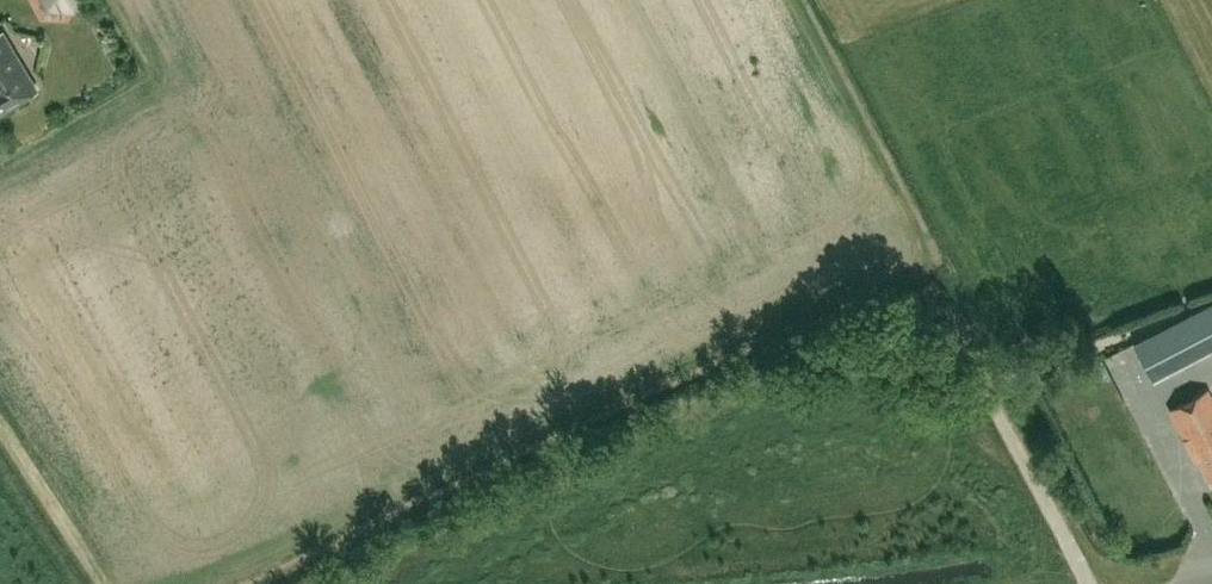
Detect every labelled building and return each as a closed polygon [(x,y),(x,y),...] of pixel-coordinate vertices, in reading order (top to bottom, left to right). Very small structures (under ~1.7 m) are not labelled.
[(49,7),(75,9),(80,0),(44,0),(49,7)] [(37,89),(2,33),(0,34),(0,112),(37,89)] [(1134,343),(1135,344),(1141,356),(1153,379),(1211,348),(1211,303),(1134,343)] [(906,329),(924,322),(919,309),(901,315),(906,329)] [(1197,462),(1200,460),(1211,480),(1211,396),(1209,389),(1170,410),(1197,462)]
